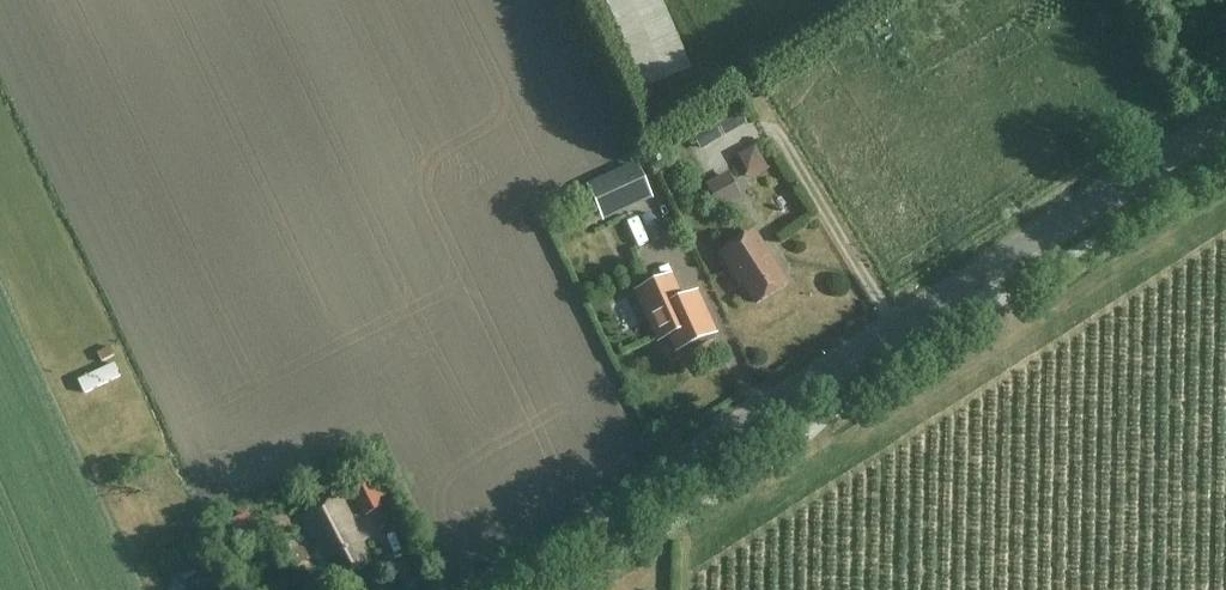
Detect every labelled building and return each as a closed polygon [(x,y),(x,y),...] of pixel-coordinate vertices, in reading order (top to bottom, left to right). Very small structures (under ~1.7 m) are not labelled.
[(662,0),(607,0),(646,90),(692,70),(662,0)] [(694,140),(711,165),(734,150),(717,125),(694,140)] [(594,203),(640,173),(636,164),(586,187),(594,203)] [(640,173),(594,203),(602,222),(652,199),(640,173)] [(743,200),(728,173),(706,186),(721,212),(743,200)] [(788,285),(755,234),(720,256),(736,281),(740,278),(757,305),(788,285)] [(714,335),(696,295),(695,295),(680,301),(669,278),(637,292),(660,341),(671,336),(678,351),(696,343),(698,347),(713,340),(711,336),(714,335)] [(115,363),(80,380),(86,394),(122,376),(115,363)] [(381,508),(367,479),(349,487),(363,516),(381,508)] [(352,522),(339,498),(302,518),(315,544),(318,542),(338,582),(371,565),(350,523),(352,522)] [(209,571),(183,584),(186,589),(218,589),(209,571)]
